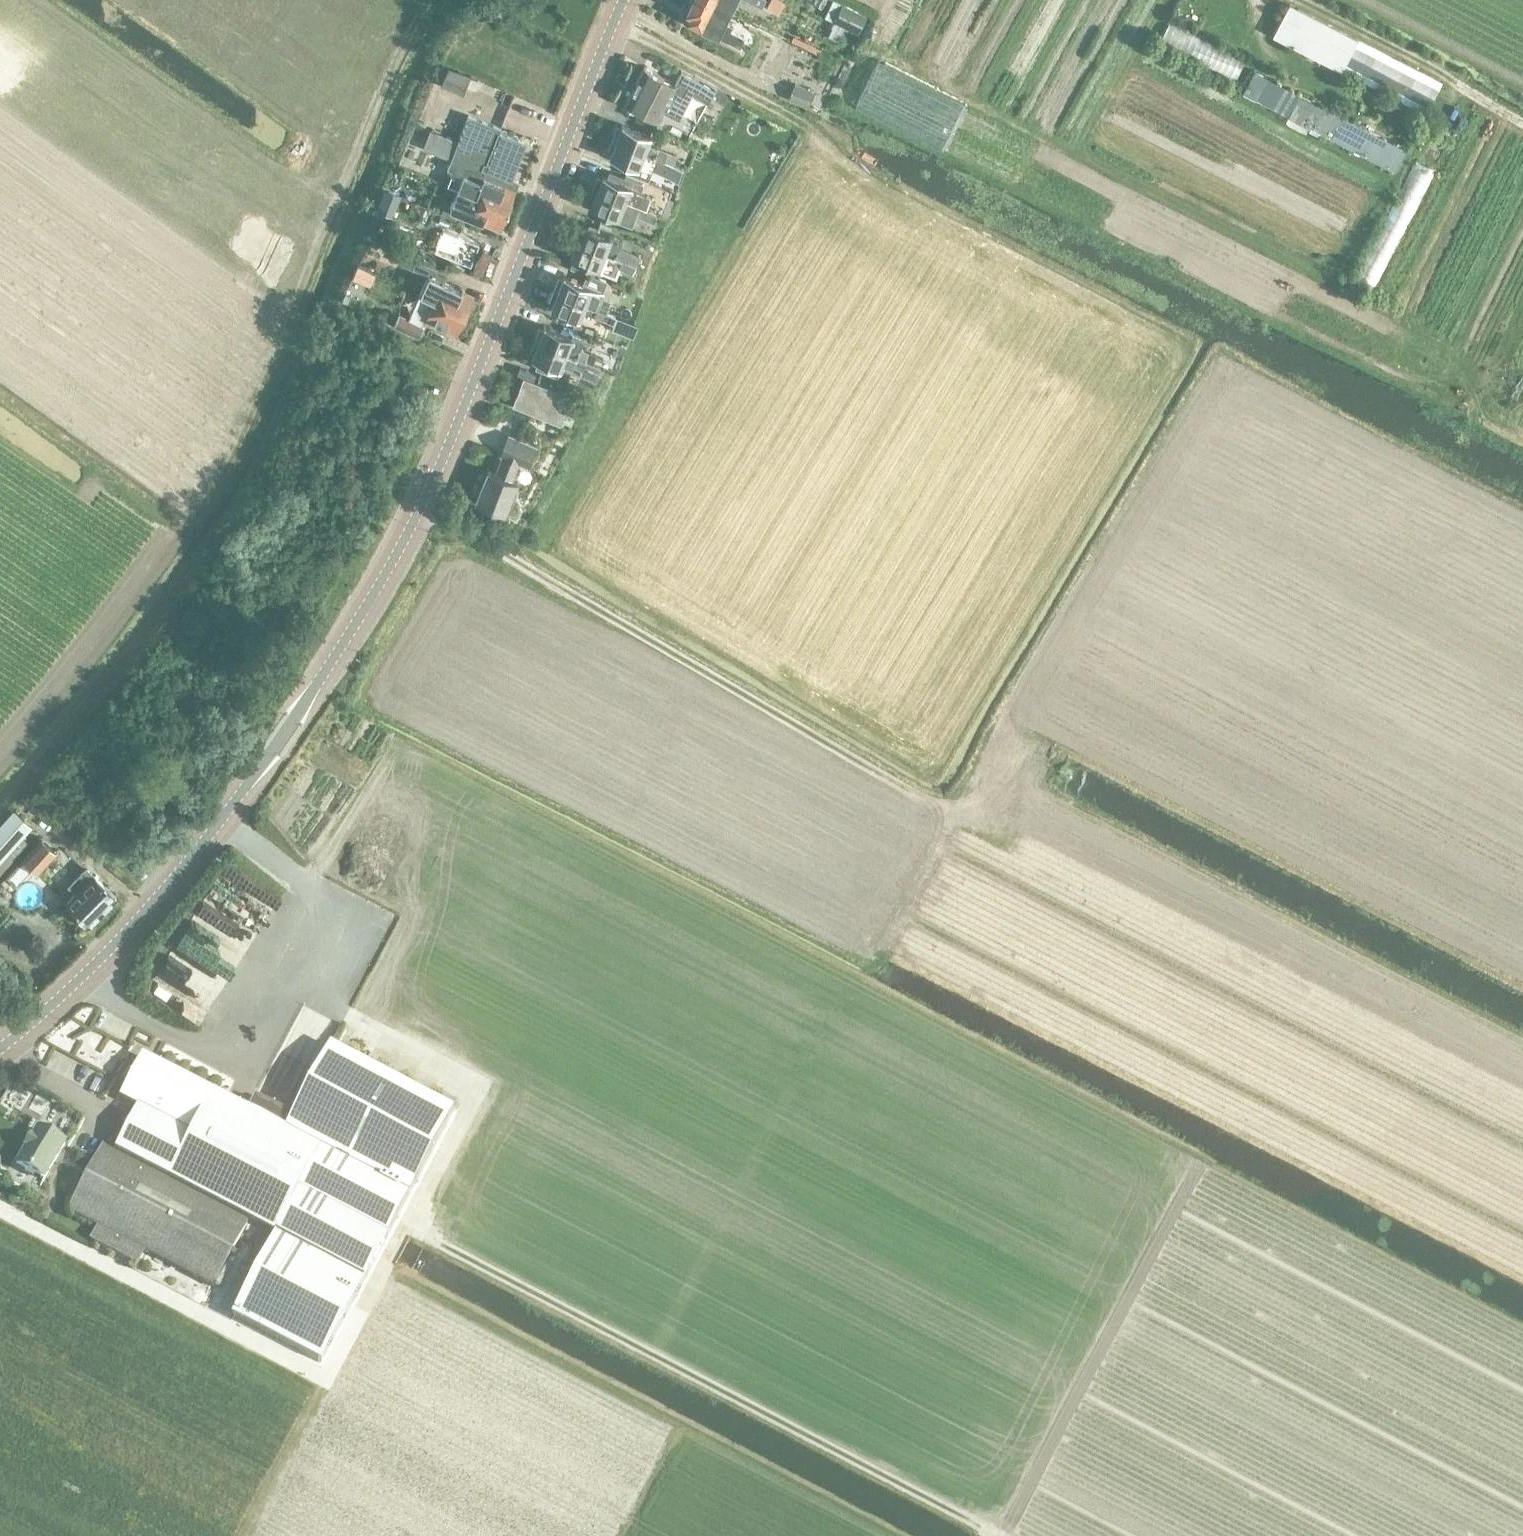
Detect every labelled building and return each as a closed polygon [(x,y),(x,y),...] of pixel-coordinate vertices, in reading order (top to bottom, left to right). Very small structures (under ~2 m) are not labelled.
[(729,12),(706,0),(690,0),(688,4),(689,7),(687,11),(690,13),(685,21),(717,37),(717,36),(739,46),(743,38),(729,31),(732,26),(724,22),(729,12)] [(730,11),(735,0),(708,0),(730,11)] [(824,16),(833,21),(857,32),(866,14),(842,3),(836,0),(832,0),(824,16)] [(1341,70),(1425,113),(1442,81),(1358,37),(1357,38),(1289,3),(1273,34),(1341,69),(1341,70)] [(1219,51),(1214,65),(1235,73),(1240,59),(1219,51)] [(843,101),(932,140),(954,91),(864,52),(843,101)] [(441,84),(463,94),(470,75),(448,66),(441,84)] [(644,66),(626,102),(658,118),(663,110),(678,118),(699,78),(681,69),(674,81),(644,66)] [(1242,92),(1394,171),(1406,148),(1253,70),(1242,92)] [(807,107),(814,91),(794,82),(787,98),(807,107)] [(713,97),(699,124),(782,165),(795,140),(713,97)] [(508,206),(518,180),(507,175),(521,139),(499,131),(501,127),(468,115),(458,140),(430,129),(422,148),(450,159),(447,168),(462,174),(458,186),(508,206)] [(686,168),(690,158),(667,151),(668,148),(649,141),(651,135),(622,124),(615,140),(680,166),(686,168)] [(640,163),(676,177),(680,166),(615,140),(608,156),(638,167),(640,163)] [(1418,159),(1409,185),(1426,190),(1434,164),(1418,159)] [(596,190),(646,209),(650,197),(639,192),(643,183),(609,170),(607,175),(602,173),(596,190)] [(382,186),(378,209),(397,211),(400,189),(382,186)] [(500,228),(508,206),(458,186),(453,198),(447,196),(441,211),(456,217),(458,211),(500,228)] [(646,209),(596,190),(590,206),(619,217),(623,209),(653,221),(656,213),(646,209)] [(622,240),(583,224),(576,240),(634,262),(635,263),(639,254),(619,246),(622,240)] [(570,256),(597,267),(597,269),(612,275),(616,265),(632,271),(637,272),(640,265),(635,263),(634,262),(576,240),(570,256)] [(358,263),(353,273),(371,282),(376,271),(358,263)] [(611,302),(607,301),(608,300),(600,297),(603,290),(593,286),(563,274),(557,290),(614,313),(627,318),(632,306),(613,299),(611,302)] [(419,293),(465,313),(472,297),(460,292),(462,289),(427,275),(419,293)] [(592,315),(601,318),(611,321),(614,313),(557,290),(550,306),(580,317),(583,310),(593,313),(592,315)] [(465,313),(419,293),(409,317),(399,313),(393,324),(418,336),(424,324),(426,319),(445,328),(446,324),(457,329),(465,313)] [(582,340),(543,325),(537,341),(598,365),(602,357),(579,348),(582,340)] [(600,365),(598,365),(537,341),(531,356),(538,359),(535,367),(557,376),(563,361),(581,368),(580,373),(594,378),(600,365)] [(566,406),(570,396),(523,377),(513,404),(560,423),(562,417),(570,420),(574,409),(566,406)] [(517,497),(512,495),(518,480),(514,479),(519,465),(528,468),(536,445),(508,434),(500,454),(502,455),(495,473),(487,470),(475,499),(506,511),(511,512),(514,512),(517,510),(519,503),(519,500),(517,497)] [(0,826),(0,873),(27,843),(22,838),(32,826),(14,810),(6,819),(0,826)] [(37,873),(57,852),(40,836),(20,857),(37,873)] [(76,893),(67,901),(89,924),(117,897),(100,879),(95,874),(87,866),(67,884),(76,893)] [(103,1146),(67,1212),(97,1228),(89,1243),(137,1267),(144,1253),(214,1289),(215,1286),(249,1221),(275,1235),(273,1238),(241,1299),(231,1317),(320,1364),(387,1236),(453,1108),(328,1044),(290,1116),(253,1097),(247,1110),(140,1055),(118,1098),(136,1107),(113,1151),(103,1146)] [(16,1166),(45,1183),(66,1146),(38,1129),(31,1140),(29,1139),(24,1148),(26,1149),(16,1166)]
